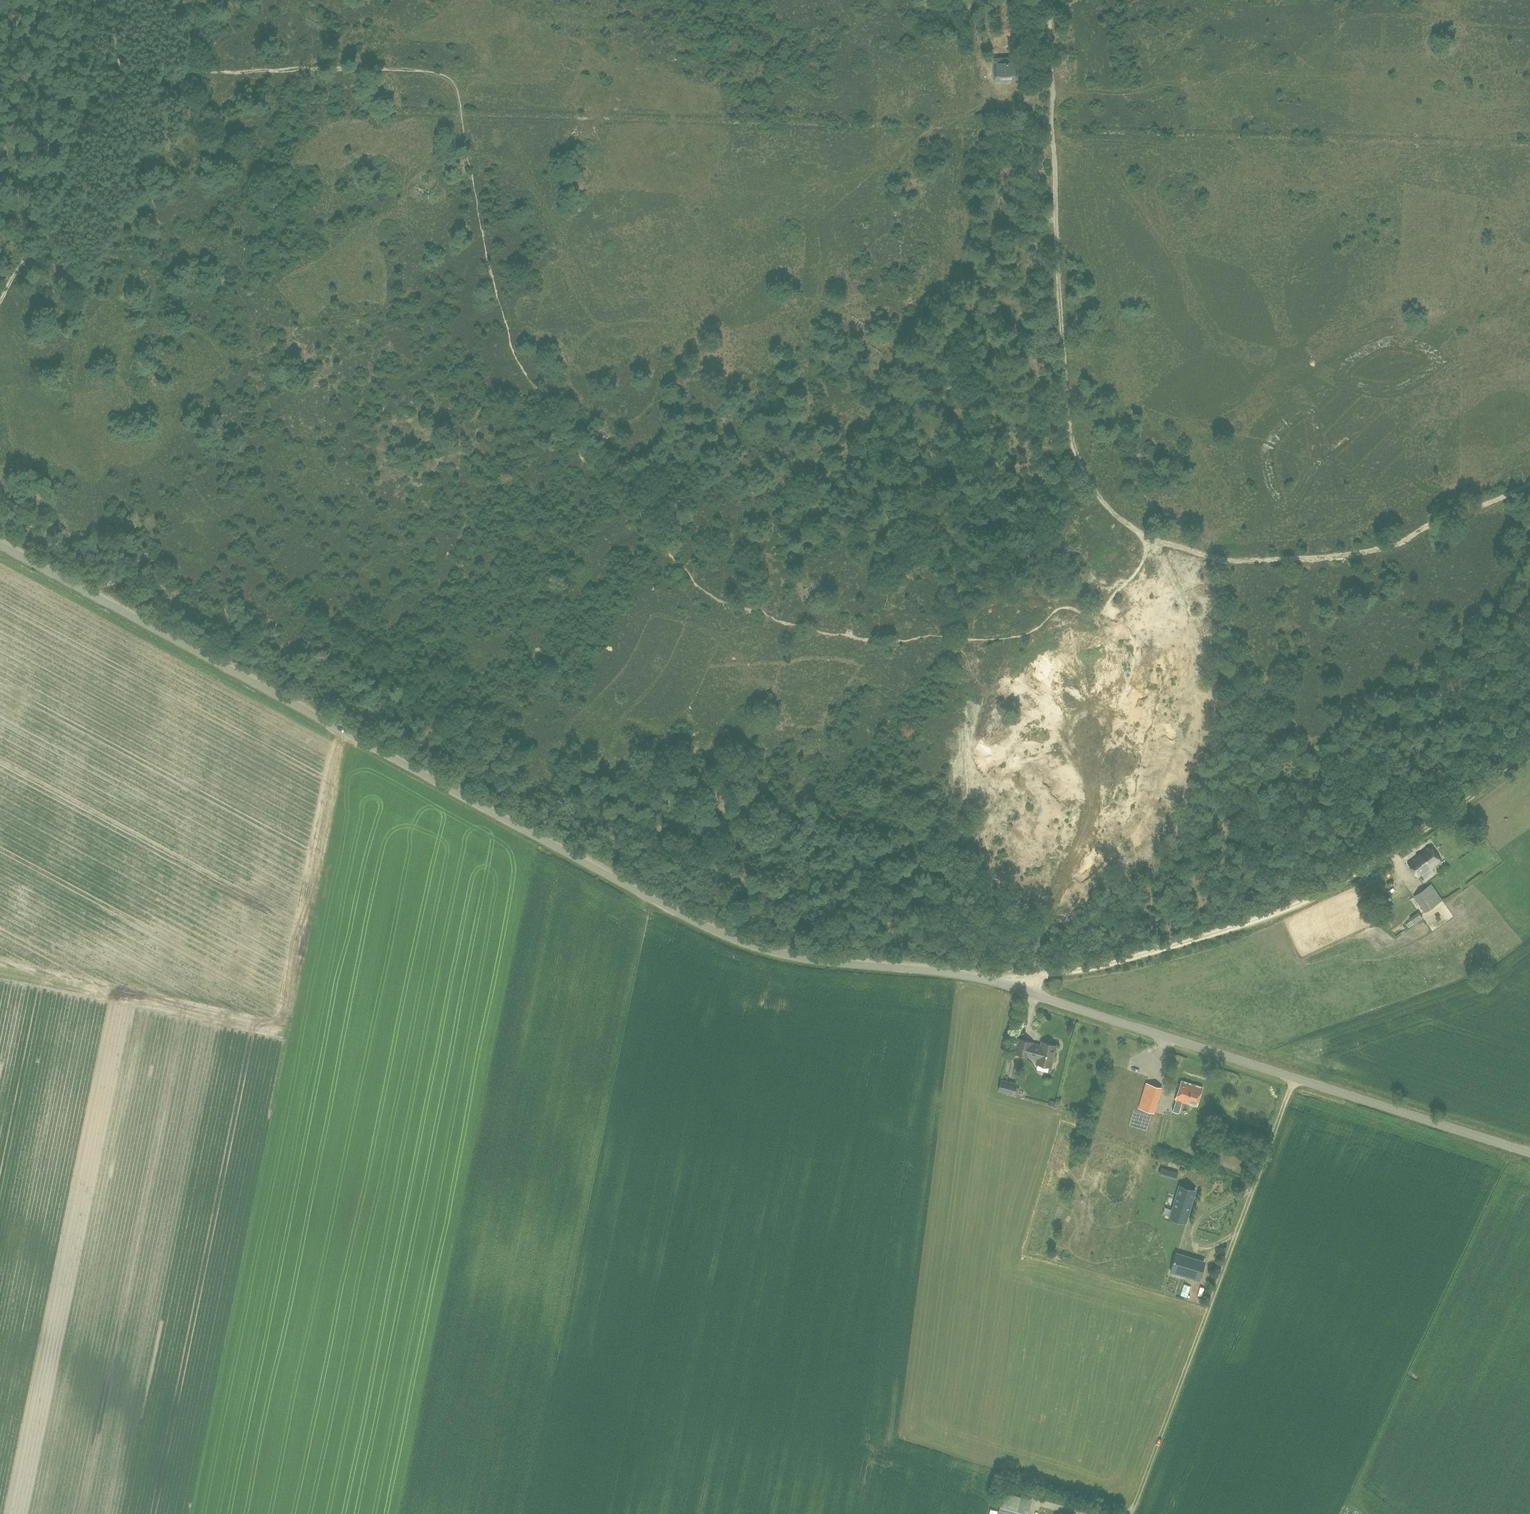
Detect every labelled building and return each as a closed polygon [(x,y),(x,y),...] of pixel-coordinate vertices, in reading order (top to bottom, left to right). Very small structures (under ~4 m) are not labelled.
[(994,81),(1018,79),(1017,56),(992,58),(994,81)] [(1432,869),(1442,862),(1430,846),(1407,863),(1418,877),(1431,868),(1432,869)] [(1434,870),(1424,876),(1428,882),(1438,876),(1434,870)] [(1425,912),(1442,900),(1431,884),(1414,897),(1425,912)] [(1423,918),(1420,913),(1419,912),(1409,918),(1414,925),(1423,918)] [(1029,1056),(1029,1057),(1037,1059),(1036,1063),(1050,1067),(1056,1045),(1043,1041),(1041,1047),(1037,1045),(1032,1043),(1032,1042),(1020,1038),(1016,1053),(1028,1056),(1029,1056)] [(1018,1083),(1001,1078),(998,1090),(1015,1095),(1018,1083)] [(1177,1100),(1173,1111),(1179,1113),(1183,1101),(1197,1106),(1203,1087),(1182,1080),(1176,1099),(1177,1100)] [(1144,1092),(1139,1107),(1152,1111),(1157,1097),(1160,1088),(1147,1083),(1144,1092)] [(1211,1139),(1204,1137),(1201,1146),(1208,1148),(1211,1139)] [(1175,1209),(1173,1218),(1179,1220),(1180,1220),(1185,1221),(1185,1222),(1191,1203),(1192,1199),(1193,1199),(1193,1198),(1192,1198),(1195,1190),(1194,1190),(1189,1189),(1189,1188),(1188,1188),(1186,1188),(1186,1187),(1185,1187),(1185,1188),(1180,1186),(1173,1208),(1175,1209)] [(1176,1255),(1171,1271),(1178,1273),(1183,1257),(1176,1255)] [(1029,1511),(1005,1505),(1003,1513),(1028,1513),(1029,1511)]
